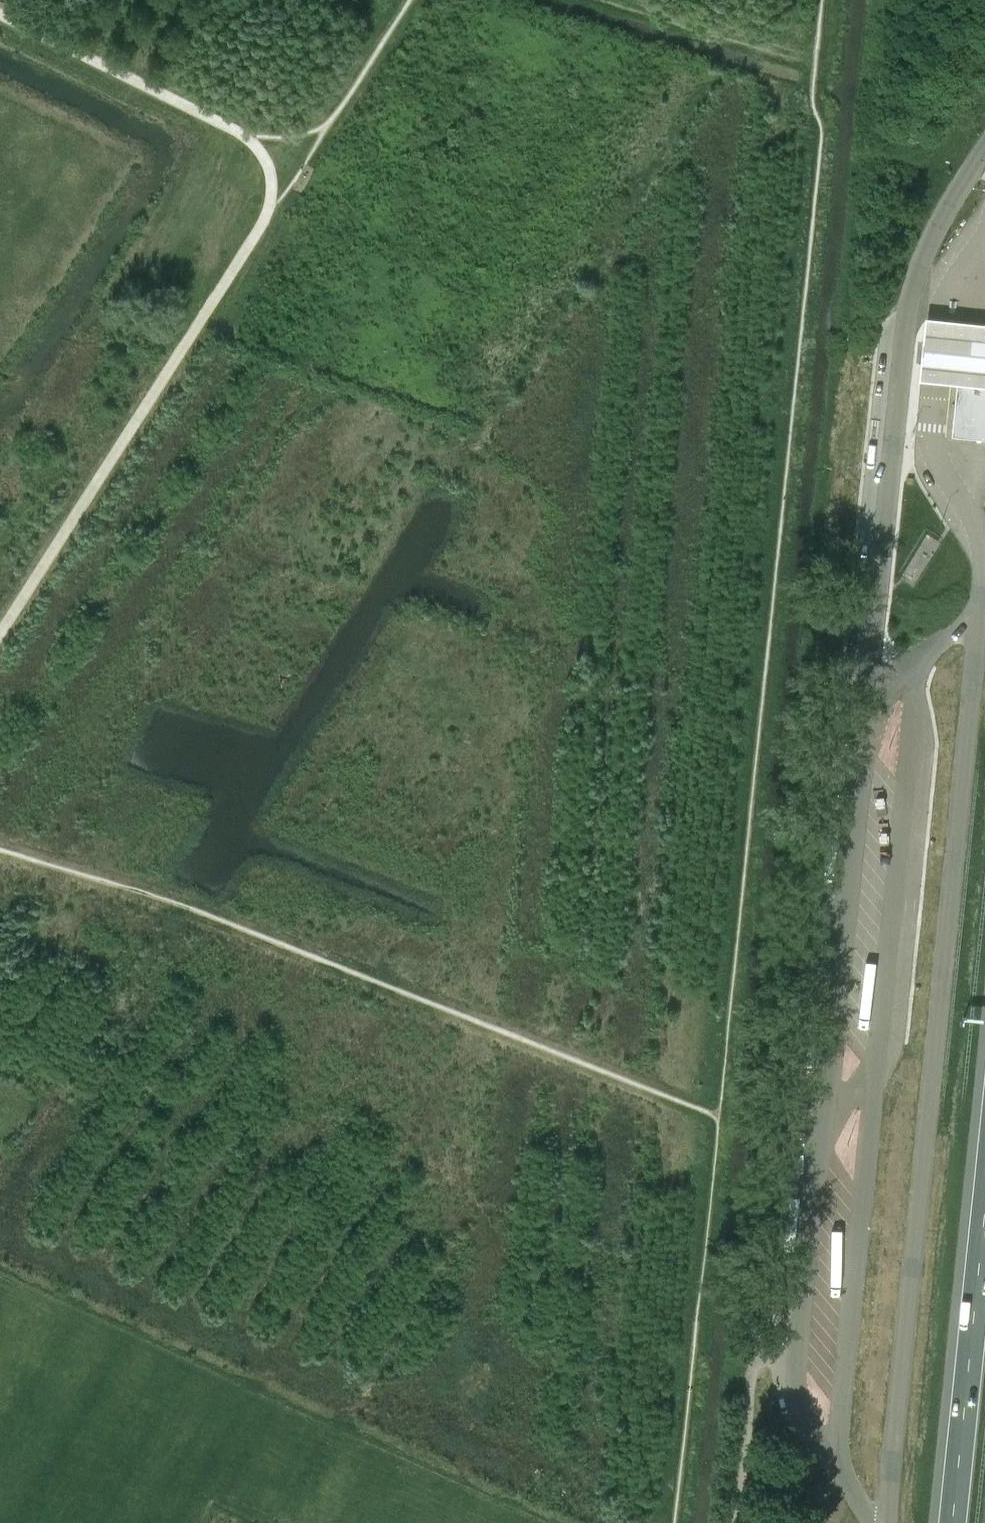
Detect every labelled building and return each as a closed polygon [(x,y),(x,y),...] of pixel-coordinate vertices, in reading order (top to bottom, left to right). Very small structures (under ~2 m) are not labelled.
[(984,382),(984,320),(923,313),(916,375),(957,379),(984,382)] [(952,435),(984,438),(984,382),(957,379),(952,435)]
